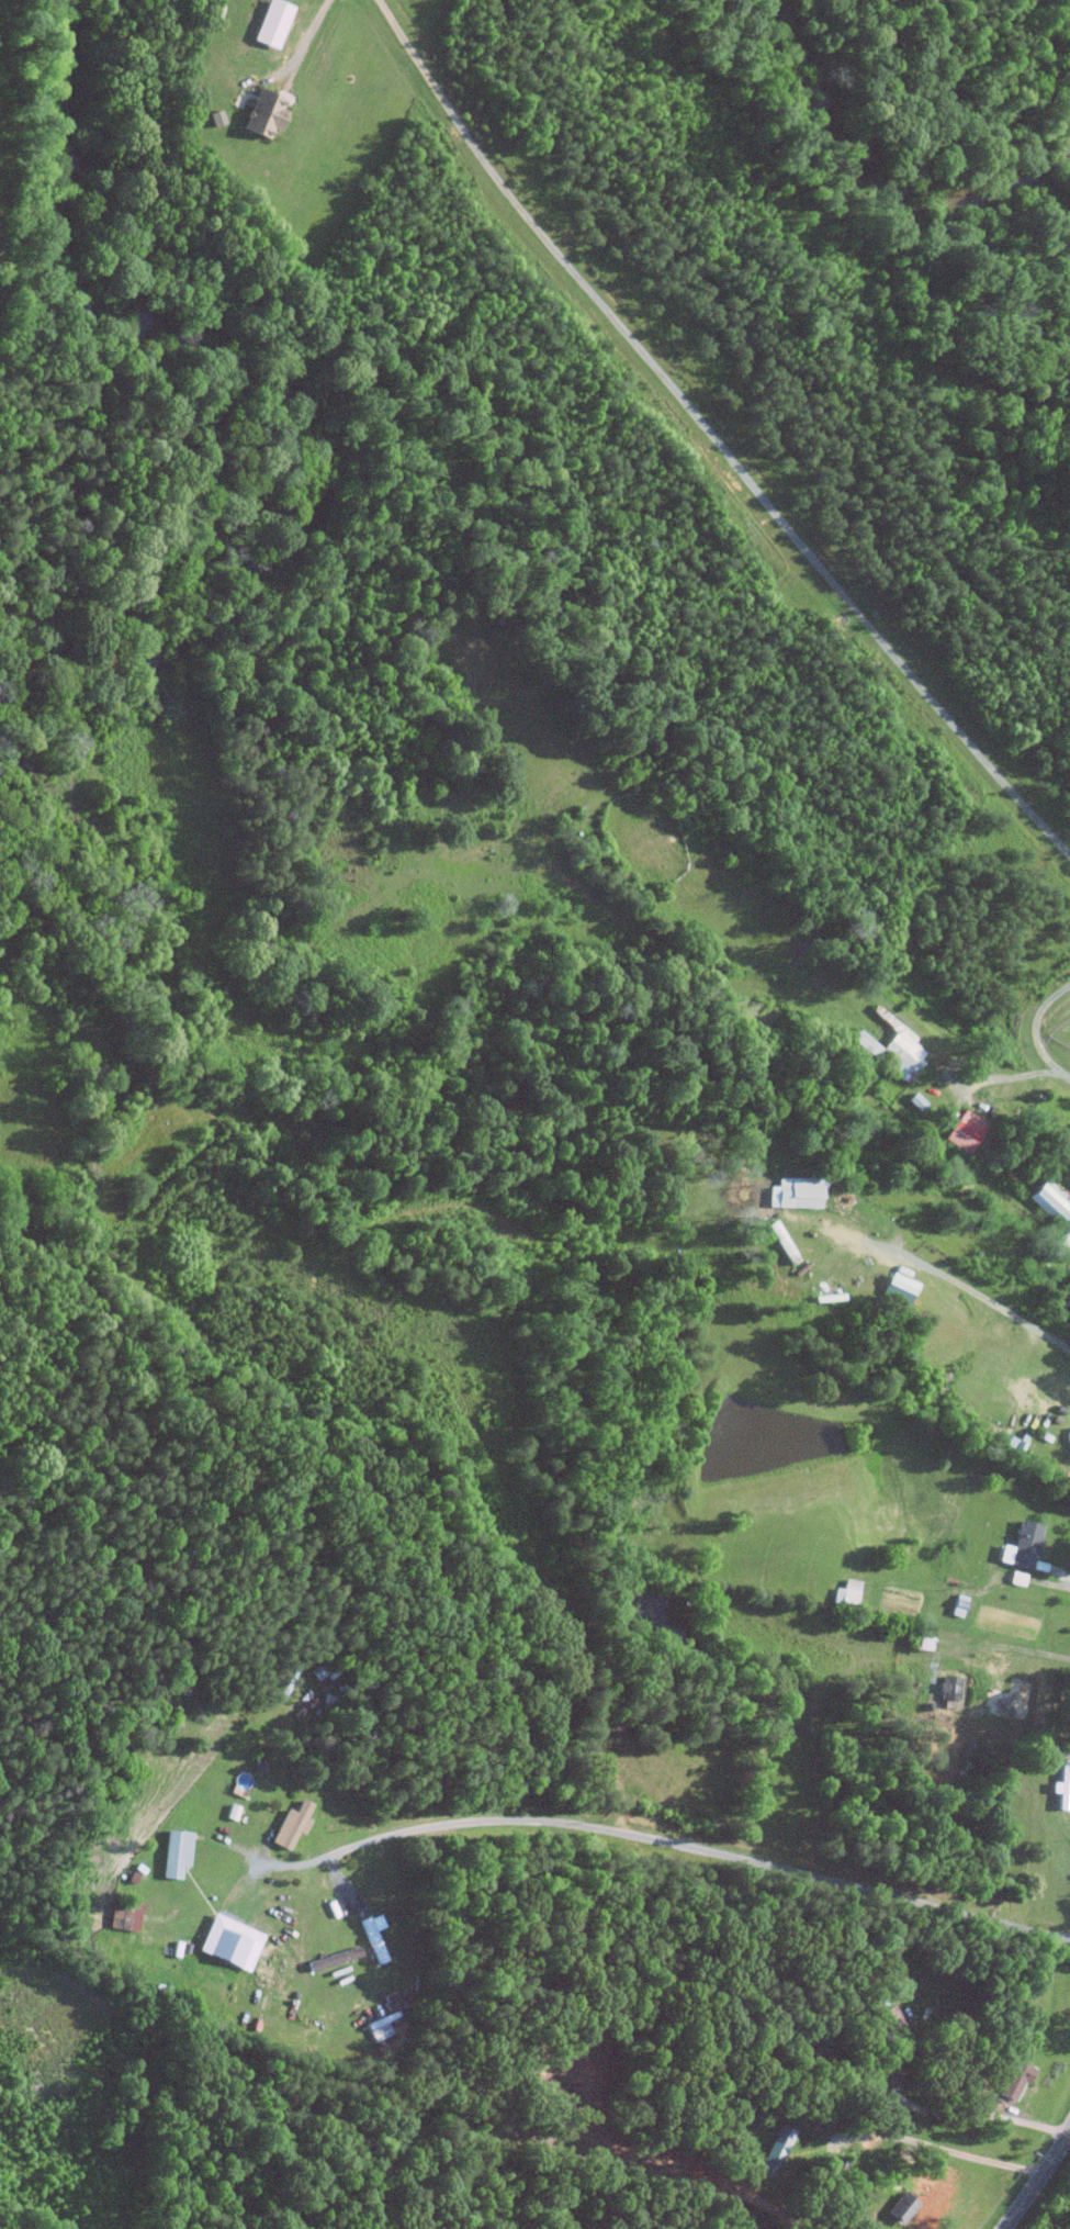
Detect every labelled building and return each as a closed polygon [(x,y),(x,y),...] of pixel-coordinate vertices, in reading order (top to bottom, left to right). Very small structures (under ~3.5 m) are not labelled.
[(277,131),(284,110),(278,108),(282,96),(254,88),(241,130),(266,138),(269,129),(277,131)] [(929,1056),(914,1042),(917,1039),(902,1025),(881,1048),(897,1063),(891,1070),(905,1082),(929,1056)] [(987,1122),(960,1110),(945,1142),(972,1154),(987,1122)] [(768,1185),(767,1206),(820,1207),(820,1187),(825,1187),(826,1177),(777,1176),(777,1185),(768,1185)] [(1056,1224),(1069,1211),(1069,1189),(1069,1188),(1063,1196),(1044,1176),(1026,1194),(1056,1224)] [(881,1293),(908,1304),(917,1282),(891,1270),(881,1293)] [(1032,1569),(1042,1524),(1018,1519),(1013,1546),(1000,1543),(997,1561),(1032,1569)] [(856,1607),(859,1580),(844,1578),(843,1588),(834,1587),(832,1604),(856,1607)] [(311,1803),(300,1798),(294,1811),(285,1807),(270,1842),(288,1850),(296,1832),(302,1835),(309,1818),(306,1816),(311,1803)] [(163,1877),(181,1878),(182,1866),(189,1866),(191,1831),(165,1830),(163,1877)] [(142,1903),(125,1899),(118,1928),(135,1932),(142,1903)] [(263,1933),(213,1912),(197,1950),(248,1971),(263,1933)] [(361,1958),(359,1949),(308,1959),(310,1969),(361,1958)] [(1032,2067),(1014,2059),(999,2095),(1017,2102),(1032,2067)] [(795,2131),(779,2124),(756,2173),(773,2180),(795,2131)] [(886,2213),(902,2225),(918,2203),(902,2191),(886,2213)]
